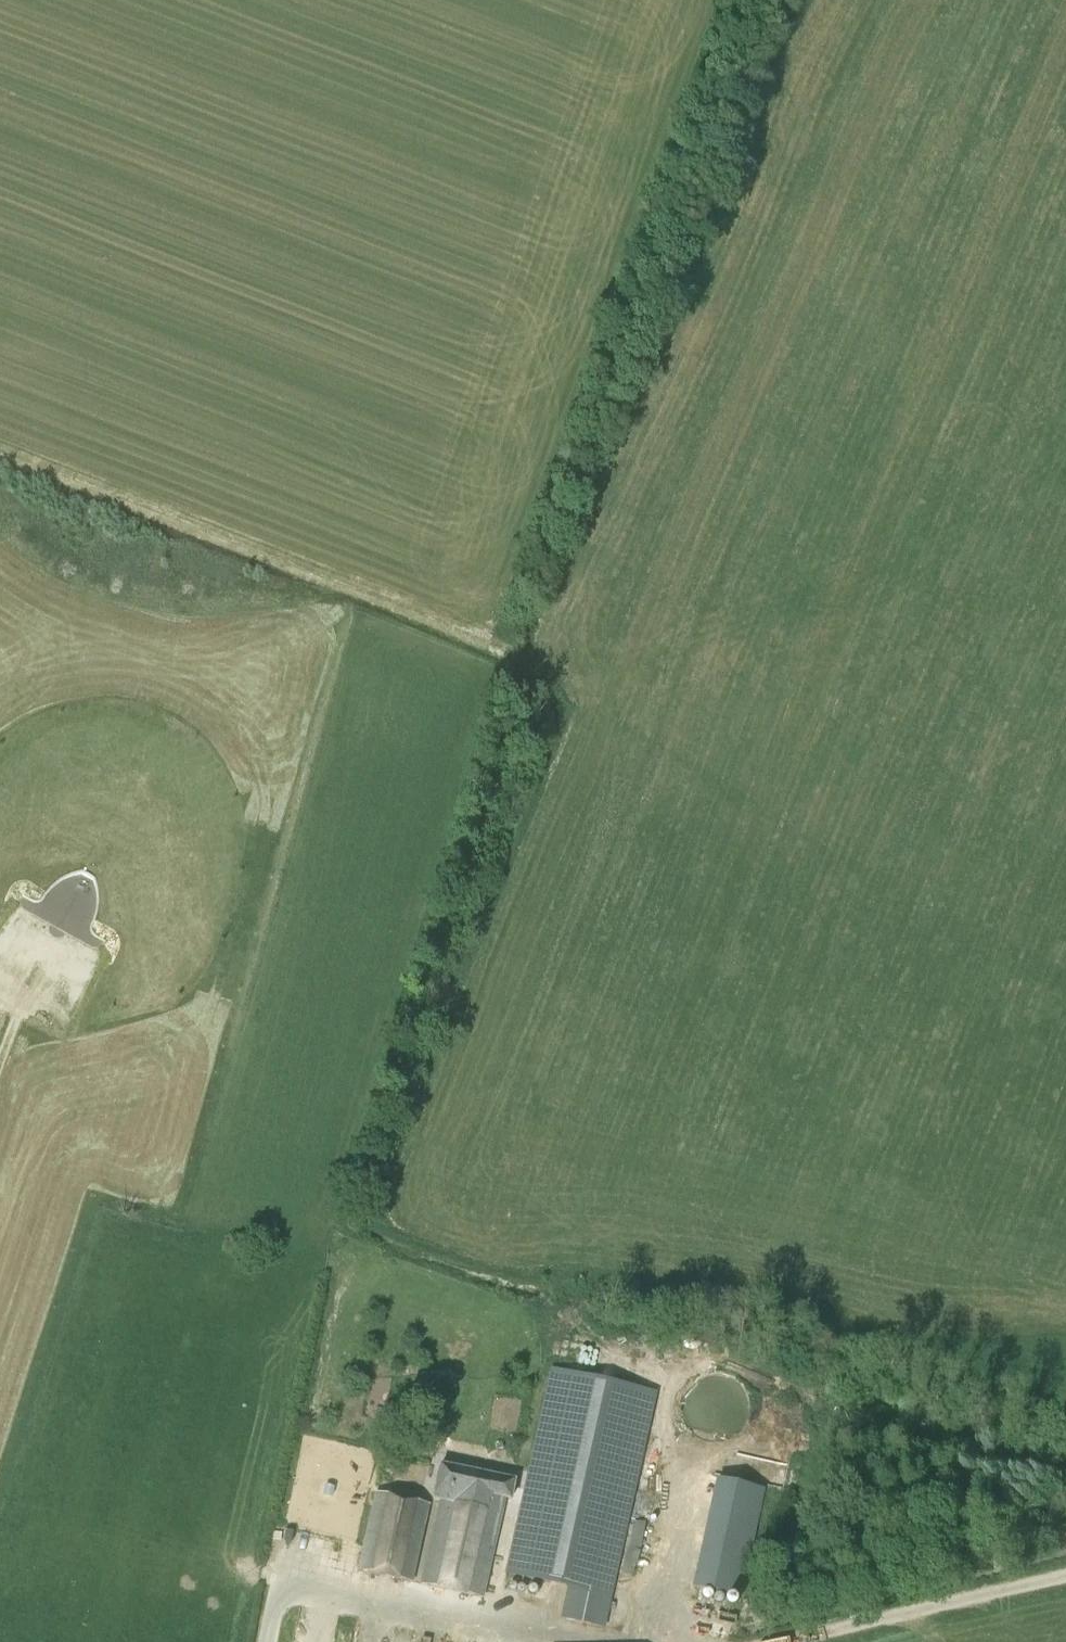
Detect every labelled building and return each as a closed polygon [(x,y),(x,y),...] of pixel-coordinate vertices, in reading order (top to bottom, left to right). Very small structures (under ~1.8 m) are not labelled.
[(604,1628),(656,1393),(550,1369),(505,1573),(568,1587),(561,1619),(604,1628)] [(713,1442),(719,1442),(725,1440),(730,1438),(735,1435),(739,1431),(743,1426),(746,1421),(748,1416),(749,1410),(749,1404),(748,1398),(745,1393),(742,1388),(739,1383),(734,1379),(729,1376),(724,1374),(718,1373),(712,1373),(707,1374),(701,1376),(696,1378),(691,1382),(687,1386),(684,1391),(682,1396),(680,1402),(680,1408),(680,1413),(682,1419),(684,1424),(688,1429),(692,1434),(696,1437),(702,1440),(707,1441),(713,1442)] [(510,1499),(514,1482),(440,1466),(433,1500),(440,1502),(422,1584),(481,1597),(502,1498),(510,1499)] [(714,1476),(694,1587),(744,1596),(764,1485),(714,1476)] [(413,1583),(429,1506),(374,1494),(357,1571),(413,1583)] [(625,1572),(637,1574),(647,1521),(635,1518),(625,1572)]
